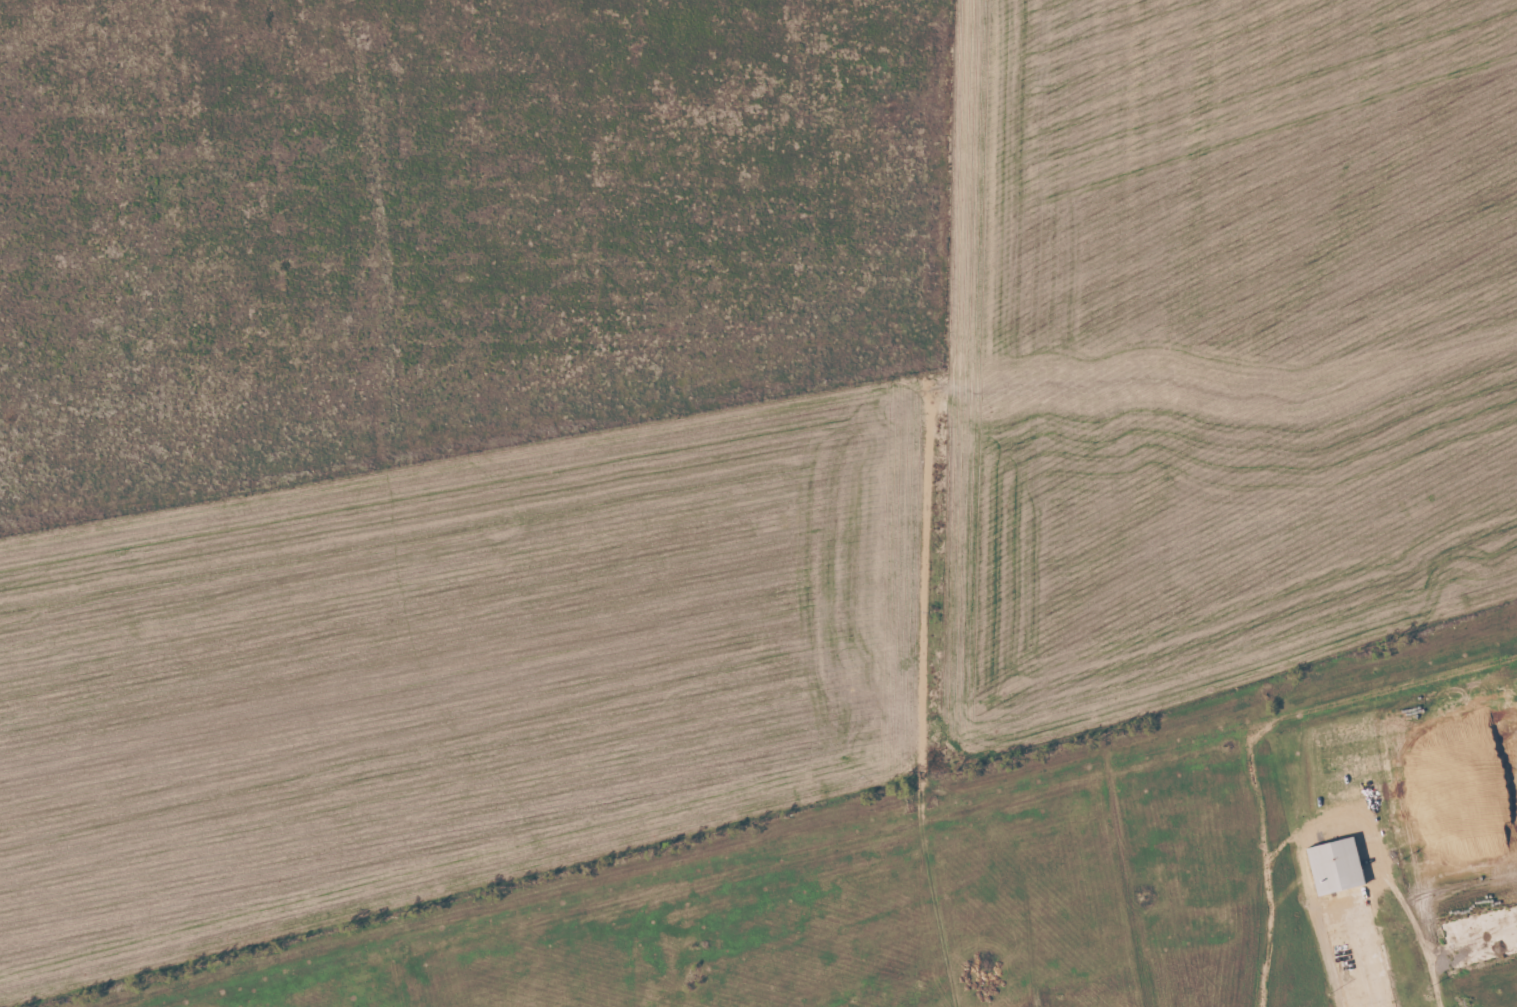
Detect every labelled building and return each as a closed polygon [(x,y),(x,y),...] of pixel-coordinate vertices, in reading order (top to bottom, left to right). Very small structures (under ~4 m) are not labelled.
[(1315,896),(1363,885),(1352,836),(1304,846),(1315,896)]
